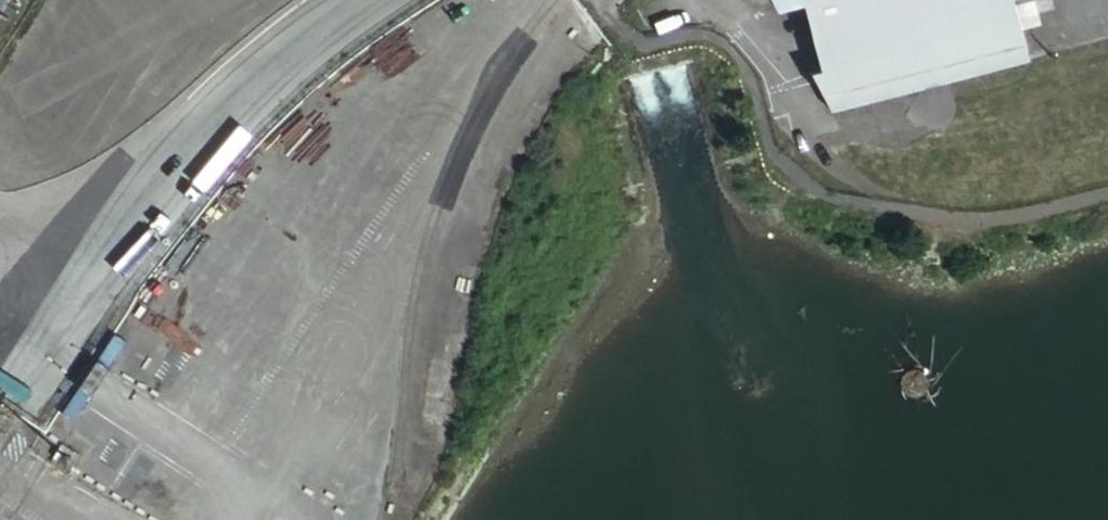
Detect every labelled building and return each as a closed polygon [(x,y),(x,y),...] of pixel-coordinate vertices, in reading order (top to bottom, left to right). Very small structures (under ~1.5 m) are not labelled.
[(1008,0),(768,0),(823,99),(1020,49),(1008,0)]
